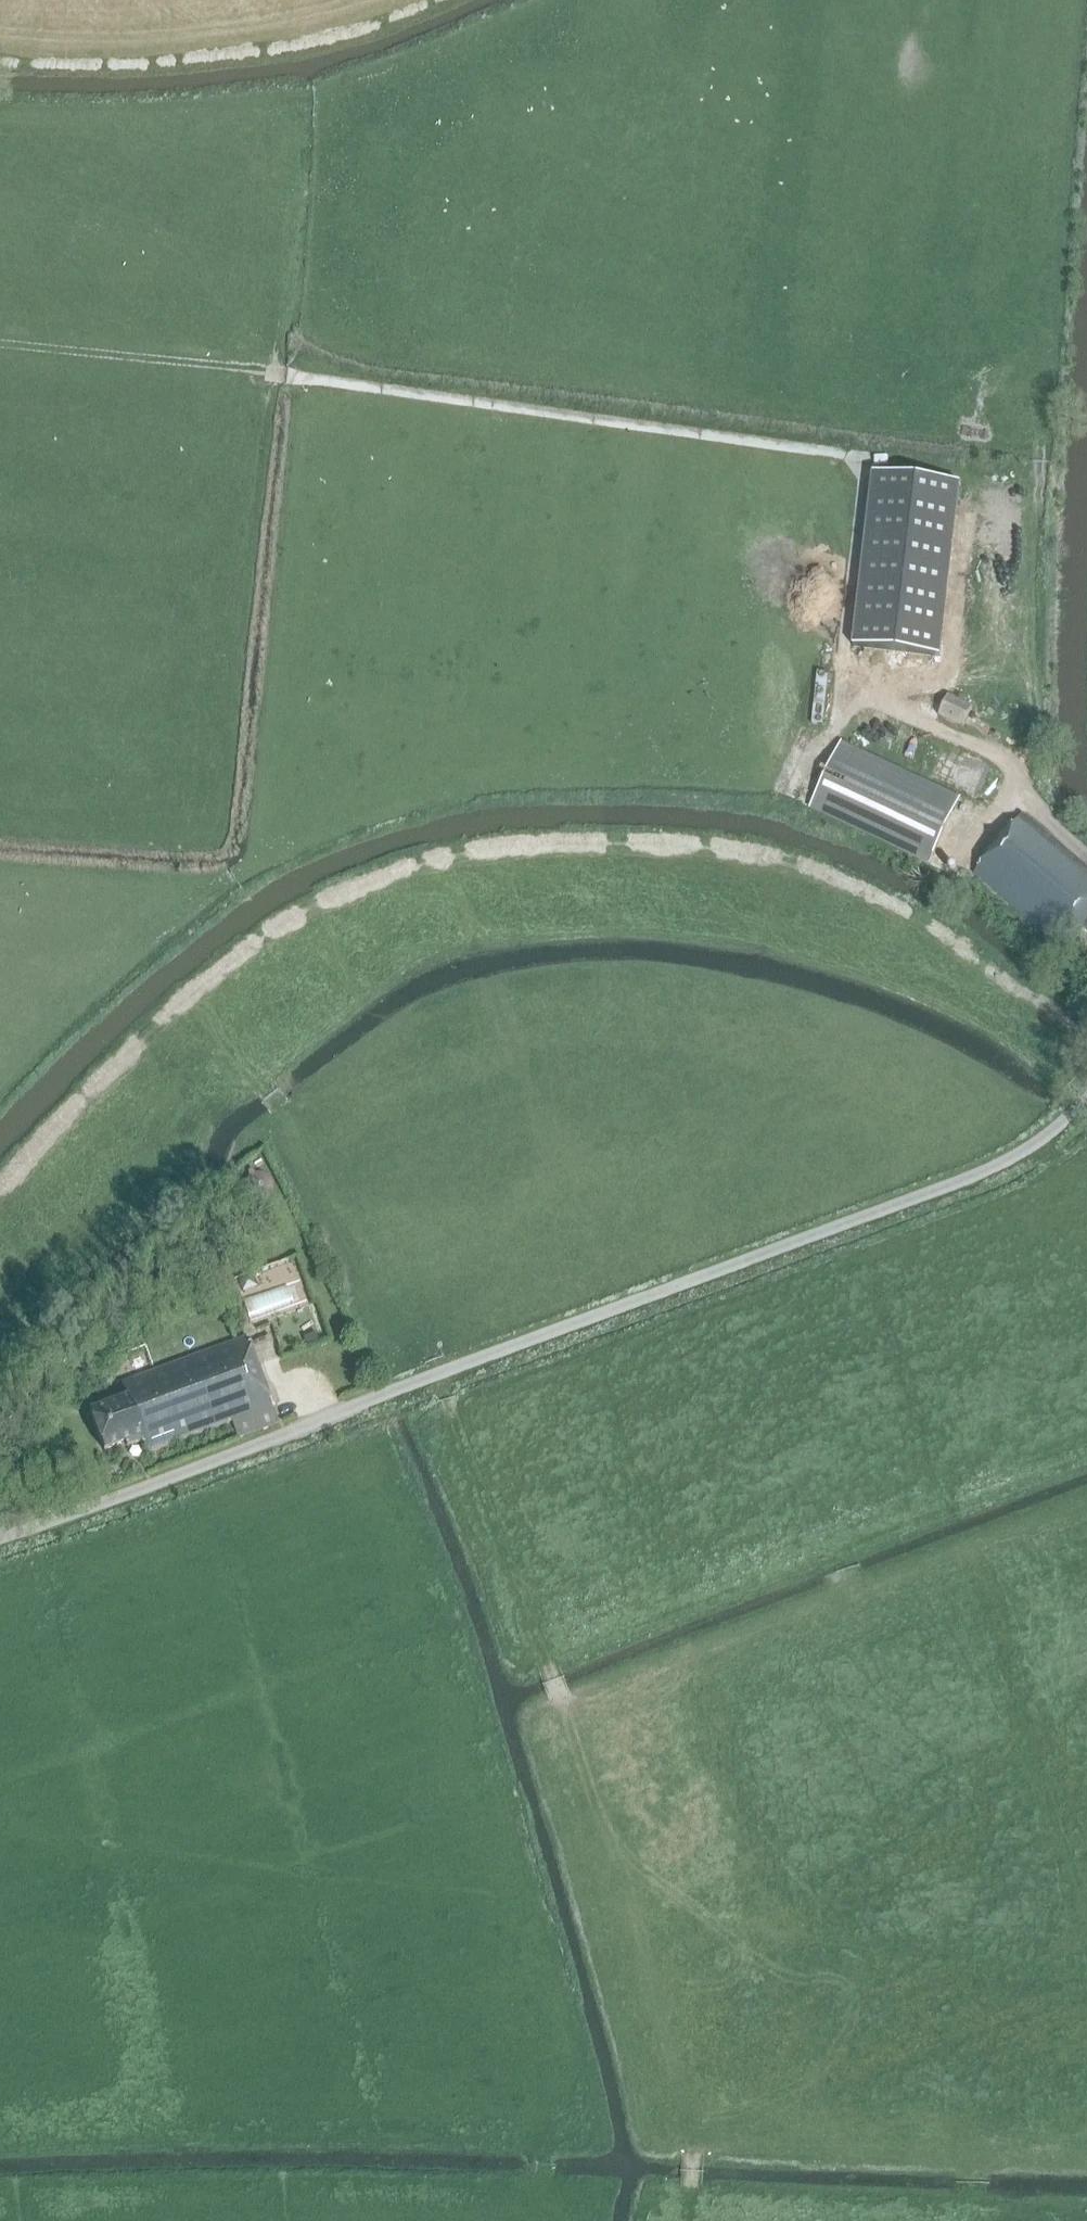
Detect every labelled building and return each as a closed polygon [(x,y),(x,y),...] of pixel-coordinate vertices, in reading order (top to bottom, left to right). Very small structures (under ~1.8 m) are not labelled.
[(963,478),(874,470),(858,643),(947,651),(963,478)] [(971,706),(948,696),(938,717),(962,727),(971,706)] [(959,799),(840,743),(810,808),(928,864),(959,799)] [(1017,815),(969,876),(1064,951),(1081,930),(1086,935),(1086,871),(1017,815)] [(249,1192),(270,1194),(271,1176),(250,1174),(249,1192)] [(314,1298),(300,1256),(238,1276),(252,1319),(314,1298)] [(272,1313),(284,1347),(329,1332),(318,1298),(272,1313)] [(272,1406),(246,1337),(121,1383),(126,1399),(89,1412),(103,1450),(124,1443),(126,1447),(142,1441),(146,1452),(272,1406)]
